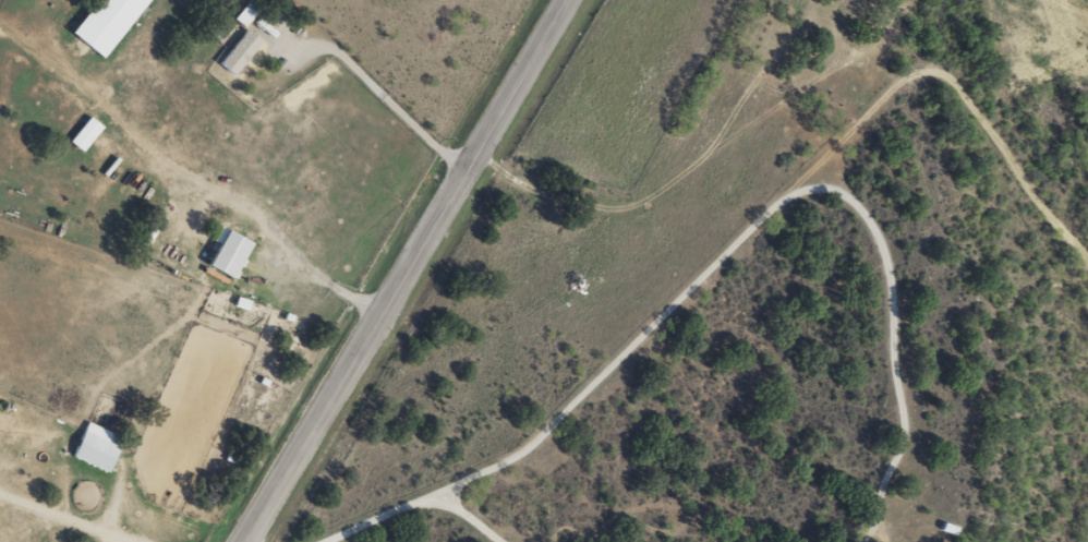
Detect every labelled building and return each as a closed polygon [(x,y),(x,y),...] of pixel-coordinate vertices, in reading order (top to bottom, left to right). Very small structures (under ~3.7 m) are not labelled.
[(71,35),(103,59),(147,0),(96,0),(71,35)] [(234,18),(243,26),(258,8),(248,0),(234,18)] [(232,76),(263,40),(247,27),(217,62),(232,76)] [(83,152),(102,125),(86,114),(67,141),(83,152)] [(202,264),(234,280),(252,242),(221,226),(202,264)] [(124,438),(85,421),(70,457),(109,473),(124,438)]
